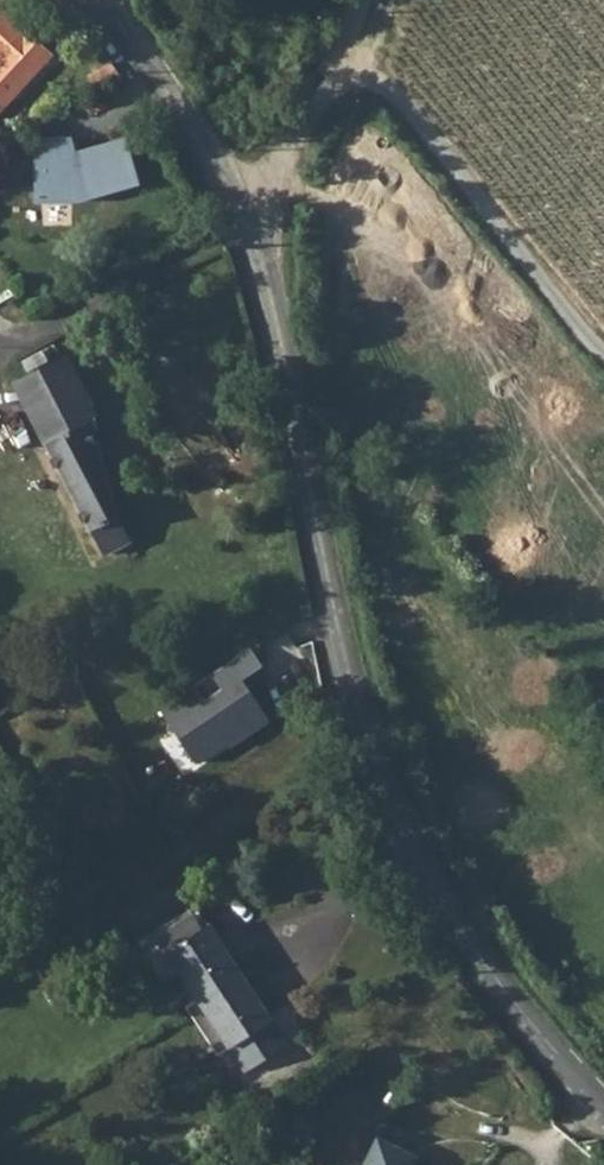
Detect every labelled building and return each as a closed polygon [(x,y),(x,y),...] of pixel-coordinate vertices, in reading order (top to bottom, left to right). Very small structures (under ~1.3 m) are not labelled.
[(49,56),(22,31),(0,12),(0,109),(49,56)] [(227,99),(218,109),(230,121),(239,110),(227,99)] [(146,190),(135,121),(94,127),(92,114),(17,126),(30,208),(76,201),(146,190)] [(10,382),(39,438),(89,413),(92,411),(64,355),(10,382)] [(89,413),(39,438),(99,553),(127,538),(102,481),(94,443),(89,413)] [(257,648),(162,705),(199,767),(277,720),(250,677),(268,666),(257,648)] [(171,969),(194,1001),(226,1049),(242,1073),(286,1043),(269,1019),(191,905),(136,943),(160,976),(171,969)] [(194,1001),(184,1009),(216,1055),(226,1049),(194,1001)] [(416,1160),(417,1159),(375,1136),(361,1164),(413,1164),(416,1160)] [(278,1151),(253,1159),(254,1164),(281,1164),(278,1151)]
